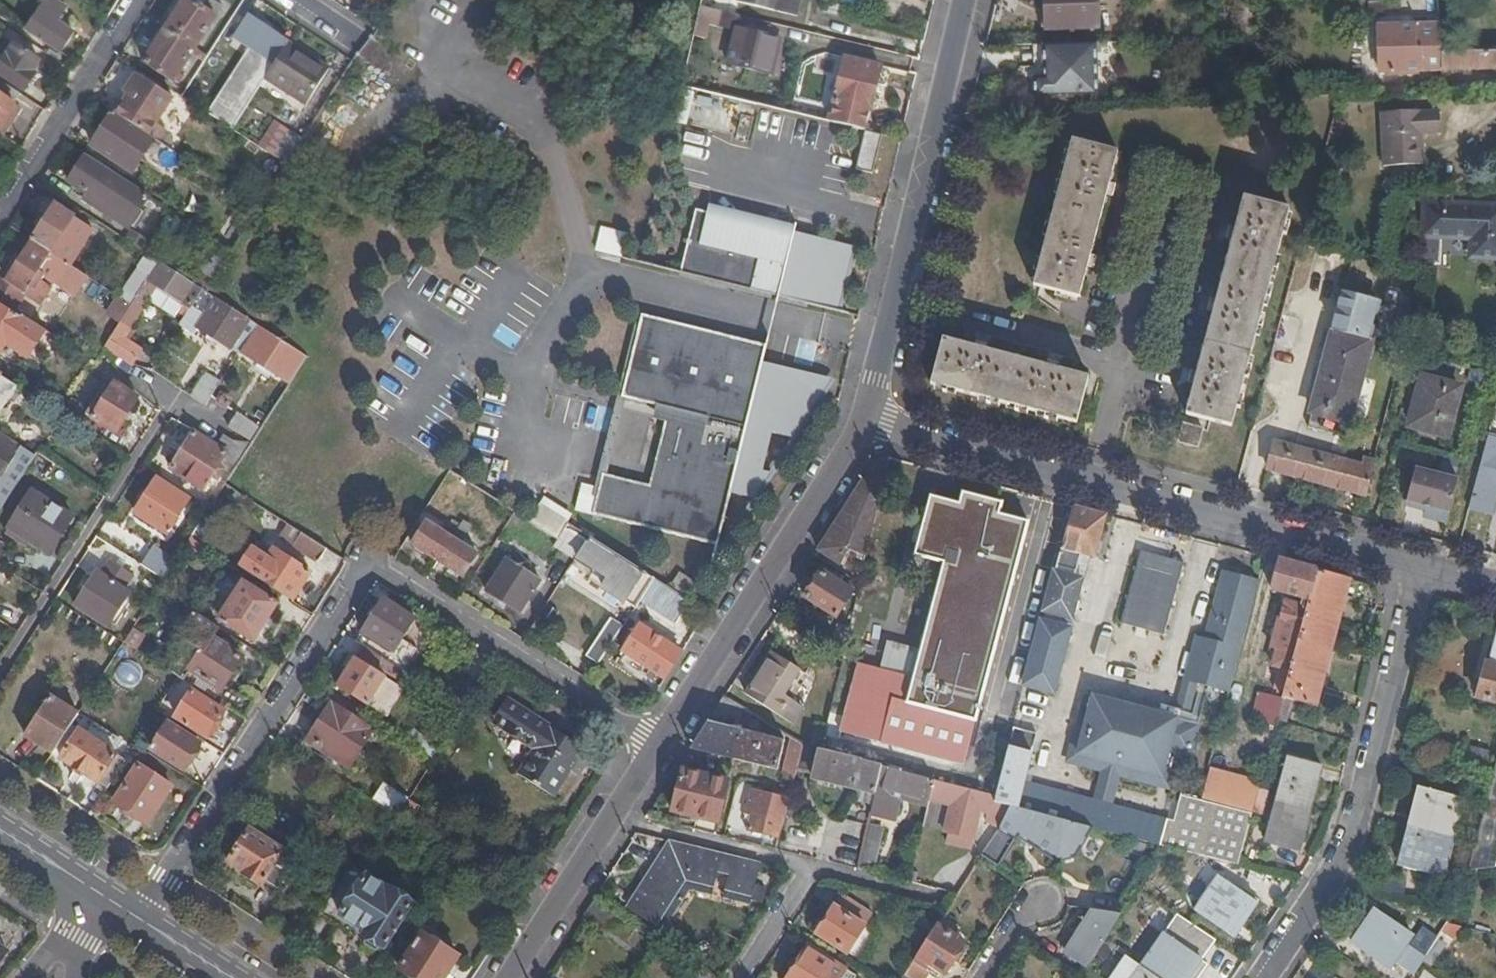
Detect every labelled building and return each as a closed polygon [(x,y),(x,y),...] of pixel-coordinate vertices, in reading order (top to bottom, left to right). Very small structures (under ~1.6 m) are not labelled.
[(56,0),(35,0),(34,1),(43,8),(29,30),(62,52),(74,34),(61,25),(57,22),(61,17),(67,7),(56,0)] [(212,0),(185,0),(178,11),(174,18),(163,34),(157,43),(144,64),(174,82),(223,7),(212,0)] [(723,11),(725,0),(703,0),(701,6),(723,11)] [(738,2),(793,16),(797,0),(739,0),(738,2)] [(1047,24),(1097,23),(1096,0),(1046,0),(1047,24)] [(1382,11),(1398,10),(1398,0),(1368,0),(1369,11),(1382,11)] [(1236,1),(1237,35),(1251,34),(1249,1),(1236,1)] [(741,28),(744,16),(723,11),(701,6),(695,32),(707,35),(711,21),(741,28)] [(174,8),(169,15),(174,18),(178,11),(174,8)] [(252,50),(211,115),(233,129),(266,78),(288,43),(247,18),(234,38),(252,50)] [(1441,70),(1441,51),(1439,25),(1426,25),(1425,19),(1414,20),(1413,25),(1377,26),(1378,71),(1386,71),(1385,75),(1396,75),(1395,71),(1441,70)] [(782,38),(741,28),(732,62),(772,72),(782,38)] [(159,32),(154,41),(157,43),(163,34),(159,32)] [(1093,39),(1097,93),(1116,92),(1112,38),(1093,39)] [(1093,39),(1044,41),(1045,66),(1047,66),(1047,77),(1033,78),(1034,98),(1097,93),(1093,39)] [(331,70),(288,43),(266,78),(307,106),(331,70)] [(14,45),(14,46),(10,44),(6,49),(10,52),(0,67),(0,75),(24,92),(36,73),(35,72),(38,67),(41,62),(14,45)] [(1441,51),(1441,70),(1490,69),(1495,69),(1495,50),(1441,51)] [(866,129),(881,66),(846,58),(831,121),(866,129)] [(118,115),(141,130),(166,145),(173,134),(163,127),(179,102),(138,76),(127,93),(130,95),(127,100),(118,115)] [(7,115),(14,105),(21,94),(0,80),(0,126),(7,115)] [(14,119),(20,109),(14,105),(7,115),(14,119)] [(1442,108),(1383,113),(1387,167),(1426,164),(1424,134),(1443,133),(1442,108)] [(118,115),(114,112),(92,146),(132,172),(146,153),(131,143),(141,130),(118,115)] [(14,119),(7,115),(0,126),(0,134),(3,135),(14,119)] [(291,130),(275,120),(259,145),(274,155),(291,130)] [(1346,123),(1335,120),(1331,135),(1342,137),(1346,123)] [(873,172),(883,133),(866,129),(856,168),(873,172)] [(287,163),(303,138),(291,130),(274,155),(287,163)] [(1121,152),(1076,139),(1037,285),(1082,297),(1090,266),(1095,268),(1099,256),(1094,253),(1110,195),(1116,197),(1120,184),(1113,182),(1121,152)] [(147,197),(85,156),(68,183),(86,194),(101,205),(98,210),(105,215),(112,220),(127,229),(129,226),(134,229),(144,214),(139,210),(147,197)] [(1392,177),(1380,185),(1389,197),(1400,187),(1392,177)] [(101,205),(86,194),(82,200),(98,210),(101,205)] [(1291,210),(1246,197),(1238,227),(1232,225),(1228,238),(1235,240),(1219,299),(1213,298),(1209,310),(1215,312),(1200,370),(1193,368),(1190,382),(1196,384),(1189,412),(1234,425),(1291,210)] [(93,229),(47,199),(39,211),(49,216),(32,242),(52,254),(69,265),(93,229)] [(1428,205),(1427,237),(1475,239),(1475,257),(1495,258),(1495,208),(1428,205)] [(841,291),(843,293),(854,247),(803,234),(800,242),(793,240),(798,224),(795,223),(792,236),(778,232),(774,232),(767,229),(767,225),(708,210),(707,215),(696,212),(680,275),(787,303),(831,314),(838,288),(842,289),(841,291)] [(109,224),(112,220),(105,215),(102,220),(109,224)] [(132,232),(125,242),(138,250),(145,240),(132,232)] [(15,311),(25,294),(34,281),(52,254),(32,242),(6,282),(0,278),(0,301),(15,311)] [(203,290),(206,292),(224,263),(209,253),(190,282),(203,290)] [(158,263),(148,256),(140,268),(151,274),(158,263)] [(191,308),(193,306),(203,290),(190,282),(158,263),(151,274),(136,297),(144,302),(145,303),(157,286),(191,308)] [(136,297),(151,274),(140,268),(119,297),(131,305),(136,297)] [(34,281),(25,294),(40,304),(49,290),(34,281)] [(838,316),(843,293),(841,291),(842,289),(838,288),(831,314),(838,316)] [(213,303),(216,299),(206,292),(203,290),(193,306),(205,315),(209,308),(206,306),(210,301),(213,303)] [(1344,293),(1334,331),(1366,340),(1376,302),(1344,293)] [(113,352),(144,302),(136,297),(131,305),(105,347),(113,352)] [(254,331),(257,325),(216,299),(213,303),(210,301),(206,306),(209,308),(205,315),(193,306),(191,308),(180,326),(193,334),(197,328),(230,349),(245,325),(254,331)] [(0,307),(0,350),(1,351),(5,344),(27,357),(42,334),(0,307)] [(638,319),(764,353),(767,340),(765,339),(763,347),(638,316),(638,319)] [(760,369),(764,353),(638,319),(619,399),(664,411),(647,487),(602,476),(600,477),(590,517),(686,541),(714,548),(713,552),(716,553),(726,511),(730,496),(751,501),(749,504),(751,505),(770,477),(767,476),(766,478),(758,476),(767,438),(789,443),(787,445),(789,446),(809,416),(806,416),(805,417),(784,413),(789,392),(792,392),(796,378),(760,369)] [(239,355),(241,350),(254,331),(245,325),(230,349),(239,355)] [(241,350),(291,382),(307,357),(257,325),(254,331),(241,350)] [(1334,331),(1313,410),(1350,421),(1371,341),(1366,340),(1334,331)] [(971,346),(944,338),(931,382),(1075,421),(1087,377),(1060,368),(1057,368),(1059,362),(1047,357),(1045,365),(985,349),(987,342),(974,339),(971,346)] [(192,395),(207,405),(221,382),(207,373),(192,395)] [(1,400),(7,404),(17,387),(0,376),(0,401),(1,400)] [(817,384),(796,378),(792,392),(789,392),(784,413),(805,417),(806,416),(809,416),(817,384)] [(138,397),(116,383),(94,418),(117,432),(138,397)] [(1458,394),(1420,383),(1408,430),(1447,441),(1458,394)] [(228,427),(252,443),(261,428),(237,413),(228,427)] [(1495,489),(1495,421),(1493,420),(1477,484),(1495,489)] [(1205,428),(1186,424),(1181,440),(1199,446),(1205,428)] [(0,432),(0,479),(1,480),(22,446),(0,432)] [(219,467),(228,454),(218,447),(195,432),(171,468),(204,491),(213,477),(218,480),(225,470),(219,467)] [(26,439),(22,446),(36,455),(37,453),(40,448),(26,439)] [(228,454),(240,462),(252,443),(246,442),(234,440),(224,439),(218,447),(228,454)] [(1269,467),(1365,494),(1374,460),(1366,458),(1364,466),(1277,442),(1269,467)] [(0,479),(0,509),(1,510),(36,455),(22,446),(1,480),(0,479)] [(861,554),(883,459),(874,462),(818,550),(841,565),(846,548),(861,554)] [(1450,478),(1417,469),(1408,500),(1442,510),(1450,478)] [(189,500),(157,479),(135,513),(167,534),(189,500)] [(1493,517),(1495,506),(1495,489),(1477,484),(1469,511),(1493,517)] [(74,518),(32,492),(8,529),(50,555),(74,518)] [(1004,508),(949,492),(937,535),(962,543),(957,560),(953,559),(921,677),(907,673),(908,669),(865,656),(844,729),(887,741),(897,708),(911,712),(909,720),(968,737),(1025,530),(1000,522),(1004,508)] [(1106,514),(1073,505),(1042,621),(1070,629),(1083,581),(1076,579),(1082,555),(1095,558),(1106,514)] [(438,561),(461,526),(454,522),(447,534),(429,523),(414,545),(438,561)] [(464,522),(461,526),(438,561),(463,577),(478,554),(461,543),(471,527),(464,522)] [(288,525),(281,537),(294,545),(301,533),(288,525)] [(557,540),(554,547),(574,560),(576,558),(588,539),(567,525),(557,540)] [(327,549),(321,545),(301,533),(294,545),(318,561),(327,549)] [(638,604),(640,602),(653,580),(588,539),(576,558),(608,578),(602,588),(624,602),(628,597),(638,604)] [(8,547),(0,542),(0,561),(8,547)] [(268,555),(254,545),(240,567),(254,576),(268,555)] [(142,565),(165,579),(176,561),(154,547),(142,565)] [(254,576),(293,601),(312,572),(273,548),(268,555),(254,576)] [(534,566),(516,554),(510,562),(507,559),(487,592),(519,613),(540,581),(529,574),(534,566)] [(110,560),(101,573),(128,591),(137,578),(110,560)] [(1309,600),(1316,570),(1280,560),(1272,590),(1309,600)] [(1167,634),(1171,614),(1163,611),(1174,573),(1143,564),(1127,624),(1167,634)] [(1209,633),(1197,678),(1200,678),(1232,687),(1261,575),(1227,566),(1209,633)] [(1315,705),(1349,579),(1316,570),(1309,600),(1306,608),(1285,691),(1284,696),(1294,699),(1315,705)] [(128,591),(101,573),(98,571),(76,606),(108,627),(117,614),(123,618),(126,614),(120,610),(131,593),(128,591)] [(835,618),(851,595),(853,592),(852,592),(822,572),(805,598),(835,618)] [(690,602),(700,588),(679,575),(670,589),(690,602)] [(676,624),(690,604),(653,580),(640,602),(676,624)] [(278,604),(244,582),(220,620),(253,642),(278,604)] [(405,637),(414,623),(416,619),(383,599),(363,632),(395,652),(405,637)] [(1278,689),(1285,691),(1306,608),(1287,603),(1283,619),(1280,618),(1272,648),(1278,651),(1275,664),(1283,667),(1278,689)] [(213,638),(219,628),(197,614),(187,631),(189,642),(170,671),(178,677),(216,701),(224,687),(243,658),(213,638)] [(865,656),(908,669),(918,632),(876,621),(865,656)] [(422,628),(414,623),(405,637),(413,642),(422,628)] [(587,656),(599,664),(616,638),(604,630),(587,656)] [(1069,639),(1040,631),(1023,696),(1053,703),(1069,639)] [(1081,749),(1087,723),(1079,721),(1070,755),(1106,765),(1098,794),(1116,800),(1124,769),(1173,782),(1182,746),(1181,746),(1189,716),(1190,716),(1200,678),(1197,678),(1209,633),(1200,631),(1179,712),(1164,770),(1081,749)] [(665,679),(682,652),(651,632),(634,658),(665,679)] [(1489,665),(1484,664),(1476,696),(1495,701),(1495,634),(1489,665)] [(129,635),(125,642),(130,645),(136,649),(141,642),(129,635)] [(125,642),(102,678),(107,681),(130,645),(125,642)] [(784,695),(799,670),(772,654),(756,679),(761,682),(751,697),(746,694),(746,695),(750,698),(792,725),(803,708),(792,701),(784,695)] [(386,678),(354,657),(337,685),(368,705),(386,678)] [(807,676),(799,670),(784,695),(792,701),(807,676)] [(761,682),(756,679),(746,694),(751,697),(761,682)] [(247,721),(255,707),(224,687),(216,701),(247,721)] [(225,712),(192,691),(177,717),(208,737),(225,712)] [(1179,712),(1095,691),(1087,723),(1081,749),(1164,770),(1179,712)] [(27,736),(53,753),(85,704),(70,694),(63,704),(52,698),(27,736)] [(1276,726),(1277,721),(1279,713),(1283,700),(1261,694),(1254,720),(1276,726)] [(753,714),(725,696),(716,709),(749,725),(753,714)] [(1283,700),(1279,713),(1290,715),(1294,699),(1284,696),(1283,700)] [(376,728),(333,701),(307,741),(349,769),(376,728)] [(561,734),(551,728),(508,701),(494,722),(537,749),(521,775),(554,797),(571,772),(579,776),(593,754),(561,734)] [(763,731),(767,723),(753,714),(749,725),(763,731)] [(1190,716),(1189,716),(1181,746),(1182,746),(1196,749),(1203,720),(1190,716)] [(709,721),(691,748),(734,759),(741,729),(727,726),(728,721),(721,719),(720,724),(709,721)] [(1082,825),(1240,866),(1253,811),(1204,797),(1183,791),(1176,816),(1116,800),(1108,827),(1089,821),(1095,801),(1098,794),(1027,775),(1039,728),(1017,722),(998,794),(996,802),(1082,825)] [(555,723),(551,728),(561,734),(564,729),(555,723)] [(200,744),(168,724),(152,749),(185,769),(200,744)] [(741,729),(734,759),(777,769),(785,741),(746,731),(741,729)] [(62,759),(108,788),(126,759),(80,730),(62,759)] [(1472,740),(1471,744),(1465,743),(1461,759),(1489,766),(1494,746),(1472,740)] [(793,782),(797,767),(802,746),(792,743),(783,774),(788,776),(787,781),(793,782)] [(876,793),(881,773),(814,756),(816,749),(802,746),(797,767),(814,771),(812,778),(876,793)] [(1495,865),(1495,756),(1492,773),(1473,842),(1466,869),(1495,865)] [(1277,799),(1311,808),(1323,766),(1288,757),(1277,799)] [(172,786),(138,764),(114,802),(147,824),(172,786)] [(1204,797),(1253,811),(1254,808),(1258,793),(1260,785),(1251,782),(1252,779),(1212,768),(1204,797)] [(699,817),(718,822),(729,781),(683,770),(673,811),(699,817)] [(876,793),(872,814),(894,820),(900,800),(903,801),(905,793),(921,797),(924,784),(881,773),(876,793)] [(1272,785),(1261,782),(1260,785),(1258,793),(1254,808),(1265,811),(1272,785)] [(410,800),(386,784),(375,802),(399,817),(405,807),(410,800)] [(921,797),(929,799),(933,786),(924,784),(921,797)] [(962,804),(964,795),(933,786),(929,799),(951,804),(945,832),(950,834),(948,843),(967,847),(967,846),(972,847),(979,819),(982,810),(962,804)] [(1419,786),(1409,824),(1452,836),(1462,798),(1419,786)] [(788,806),(789,799),(751,790),(745,814),(750,815),(749,821),(747,830),(780,838),(785,816),(788,806)] [(927,808),(929,799),(921,797),(905,793),(903,801),(927,808)] [(1116,800),(1098,794),(1095,801),(1089,821),(1108,827),(1116,800)] [(982,810),(979,819),(1001,824),(1010,806),(964,795),(962,804),(982,810)] [(1300,850),(1311,808),(1277,799),(1266,841),(1300,850)] [(410,800),(405,807),(416,813),(421,806),(410,800)] [(788,806),(785,816),(793,818),(795,809),(788,806)] [(998,829),(1014,840),(1018,834),(1057,860),(1077,857),(1100,830),(1088,827),(1072,822),(1010,806),(1001,824),(998,829)] [(718,822),(699,817),(696,829),(716,833),(718,822)] [(1452,836),(1409,824),(1399,862),(1442,875),(1452,836)] [(880,845),(884,831),(868,828),(865,842),(880,845)] [(264,883),(284,895),(302,866),(284,854),(286,850),(251,829),(229,862),(246,872),(245,874),(262,886),(264,883)] [(748,902),(758,863),(671,841),(629,908),(663,930),(689,888),(711,893),(716,873),(730,877),(725,896),(748,902)] [(874,873),(880,845),(865,842),(859,869),(874,873)] [(325,906),(336,914),(363,873),(351,866),(325,906)] [(363,873),(336,914),(365,933),(364,935),(366,937),(364,941),(365,944),(375,950),(377,950),(381,946),(384,948),(412,904),(363,873)] [(1242,890),(1240,894),(1216,878),(1194,911),(1232,937),(1258,901),(1242,890)] [(872,915),(841,895),(821,925),(818,930),(817,932),(848,953),(872,915)] [(618,914),(595,899),(585,915),(608,929),(618,914)] [(1104,942),(1122,915),(1094,910),(1085,923),(1090,926),(1072,954),(1089,966),(1104,942)] [(1422,961),(1425,957),(1406,944),(1411,935),(1373,910),(1351,943),(1389,968),(1393,962),(1413,975),(1422,961)] [(1463,927),(1447,922),(1425,957),(1422,961),(1435,970),(1463,927)] [(904,976),(907,977),(928,977),(930,973),(920,966),(925,960),(945,973),(951,973),(958,963),(956,959),(965,944),(936,926),(904,976)] [(422,933),(400,969),(414,977),(445,977),(459,956),(422,933)] [(1157,977),(1189,977),(1200,962),(1162,935),(1140,967),(1157,977)] [(8,953),(0,947),(0,965),(8,953)] [(808,947),(792,971),(789,976),(788,977),(840,977),(845,970),(808,947)] [(1126,957),(1112,977),(1157,977),(1140,967),(1126,957)] [(693,962),(683,977),(684,977),(718,977),(693,962)]
